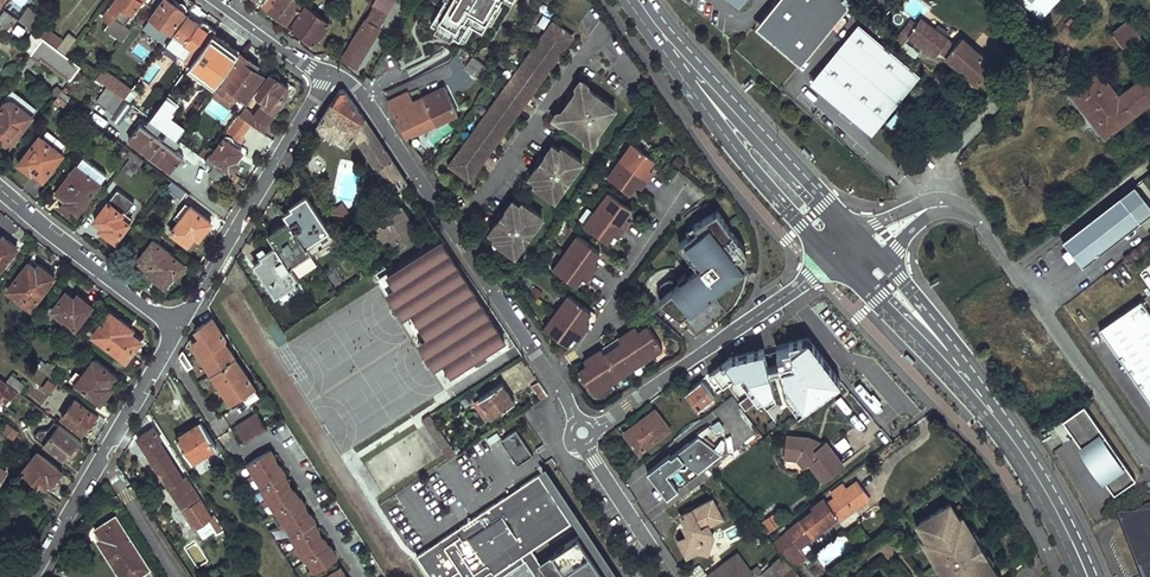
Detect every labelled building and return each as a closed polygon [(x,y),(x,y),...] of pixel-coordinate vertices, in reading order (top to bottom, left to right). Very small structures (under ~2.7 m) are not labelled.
[(29,0),(14,0),(10,5),(21,12),(29,0)] [(143,0),(115,0),(103,16),(111,22),(107,28),(123,40),(130,30),(123,24),(141,0),(142,1),(143,0)] [(154,20),(170,32),(187,9),(175,0),(163,0),(150,17),(151,18),(149,21),(152,23),(154,20)] [(262,5),(287,23),(304,0),(266,0),(264,2),(262,5)] [(380,0),(376,0),(372,6),(373,8),(341,59),(355,67),(386,16),(381,12),(386,4),(380,0)] [(429,25),(456,41),(466,25),(481,34),(501,0),(444,0),(429,25)] [(853,0),(852,0),(847,6),(840,0),(778,0),(765,16),(768,19),(762,26),(806,55),(800,62),(802,64),(854,1),(853,0)] [(1055,0),(1020,0),(1040,17),(1055,0)] [(18,23),(32,28),(38,12),(24,7),(18,23)] [(306,7),(291,26),(315,43),(329,23),(306,7)] [(0,15),(0,28),(3,30),(14,15),(5,8),(0,15)] [(757,26),(800,62),(806,55),(762,26),(768,19),(765,16),(757,26)] [(948,40),(922,19),(914,29),(908,25),(903,31),(936,56),(940,50),(948,40)] [(214,32),(216,29),(205,21),(202,20),(200,22),(185,43),(191,48),(186,56),(192,61),(214,32)] [(181,21),(172,34),(180,39),(189,26),(181,21)] [(571,35),(551,21),(449,165),(470,180),(573,36),(571,35)] [(1147,44),(1129,21),(1115,32),(1134,54),(1147,44)] [(920,75),(860,26),(815,80),(831,93),(833,91),(861,114),(859,116),(875,129),(920,75)] [(56,45),(61,39),(46,28),(42,34),(56,45)] [(42,37),(34,30),(24,45),(31,52),(42,37)] [(192,61),(189,66),(214,83),(238,50),(214,32),(192,61)] [(76,38),(68,33),(57,47),(65,53),(76,38)] [(946,56),(957,43),(950,38),(948,40),(940,50),(946,56)] [(994,66),(962,38),(957,43),(946,56),(978,84),(994,66)] [(441,67),(453,54),(444,47),(432,59),(441,67)] [(241,53),(216,86),(231,96),(235,90),(247,98),(267,71),(241,53)] [(489,69),(476,59),(468,70),(481,80),(489,69)] [(1074,93),(1106,135),(1133,114),(1134,114),(1149,102),(1149,79),(1147,76),(1131,88),(1133,92),(1122,100),(1100,72),(1074,93)] [(269,74),(257,92),(266,99),(262,103),(270,109),(273,111),(276,109),(287,94),(290,96),(291,94),(292,94),(295,92),(296,88),(294,84),(291,84),(286,81),(284,84),(279,81),(279,78),(277,74),(272,73),(269,74)] [(124,98),(106,85),(97,98),(114,111),(124,98)] [(458,112),(445,86),(424,96),(422,92),(419,94),(421,98),(413,101),(408,91),(388,101),(405,137),(458,112)] [(594,137),(615,108),(585,87),(578,88),(560,113),(561,120),(586,139),(594,137)] [(341,89),(320,124),(348,143),(355,133),(379,169),(393,158),(345,90),(341,89)] [(177,137),(183,130),(164,116),(176,98),(169,92),(150,117),(168,131),(177,137)] [(0,109),(0,145),(6,149),(31,115),(8,98),(0,109)] [(239,114),(230,126),(242,135),(251,123),(239,114)] [(168,131),(150,117),(146,122),(143,119),(129,137),(151,154),(168,131)] [(450,138),(446,129),(438,133),(441,141),(450,138)] [(168,131),(151,154),(172,169),(184,154),(195,163),(201,155),(199,154),(177,137),(168,131)] [(205,158),(212,163),(215,159),(229,169),(232,169),(235,168),(237,165),(237,162),(236,159),(244,147),(227,134),(212,153),(210,152),(205,158)] [(32,170),(43,178),(63,153),(39,135),(22,157),(34,167),(32,170)] [(632,143),(607,176),(629,192),(636,184),(641,187),(653,170),(649,167),(655,159),(632,143)] [(555,199),(582,162),(571,154),(565,154),(552,145),(529,176),(543,186),(544,191),(555,199)] [(800,150),(809,158),(812,155),(804,146),(800,150)] [(205,158),(210,152),(204,148),(199,154),(201,155),(205,158)] [(134,152),(122,168),(130,175),(143,158),(134,152)] [(393,158),(379,169),(394,191),(408,181),(393,158)] [(68,199),(71,196),(83,205),(100,182),(77,165),(57,190),(68,199)] [(172,180),(166,188),(181,198),(187,191),(172,180)] [(118,189),(95,219),(108,229),(106,233),(116,240),(131,218),(125,213),(134,201),(118,189)] [(609,191),(584,225),(607,242),(614,232),(619,235),(631,219),(626,216),(632,207),(609,191)] [(291,211),(285,215),(291,222),(307,246),(332,230),(309,196),(290,208),(291,211)] [(1136,224),(1116,198),(1059,243),(1079,269),(1136,224)] [(514,254),(542,217),(531,209),(525,210),(512,200),(489,232),(503,241),(504,247),(514,254)] [(399,201),(375,214),(393,245),(416,232),(399,201)] [(186,211),(191,206),(186,202),(182,207),(186,211)] [(199,238),(211,221),(191,205),(191,206),(186,211),(182,207),(177,213),(182,216),(179,221),(172,229),(189,242),(194,235),(199,238)] [(716,209),(687,223),(694,237),(680,244),(694,272),(664,287),(668,295),(660,300),(668,316),(682,310),(691,327),(758,293),(716,209)] [(179,221),(182,216),(177,213),(174,217),(179,221)] [(291,222),(270,236),(277,246),(292,267),(312,253),(307,246),(291,222)] [(434,230),(428,234),(433,241),(439,237),(434,230)] [(577,234),(553,267),(576,284),(583,275),(588,278),(599,262),(595,258),(601,251),(577,234)] [(4,244),(0,241),(0,270),(16,247),(7,239),(4,244)] [(441,239),(431,246),(443,264),(453,257),(441,239)] [(153,240),(138,259),(148,267),(146,270),(165,284),(174,273),(177,275),(185,264),(153,240)] [(277,246),(254,262),(277,296),(301,279),(292,267),(277,246)] [(431,246),(390,273),(399,286),(391,291),(407,316),(414,311),(430,335),(422,340),(440,366),(447,362),(455,375),(508,340),(453,257),(443,264),(431,246)] [(54,277),(31,259),(8,290),(17,297),(19,294),(33,304),(54,277)] [(567,291),(543,325),(566,342),(572,334),(577,337),(589,320),(585,317),(591,308),(567,291)] [(65,324),(73,330),(91,306),(82,298),(79,302),(65,292),(52,310),(67,321),(65,324)] [(1100,329),(1149,401),(1149,313),(1141,301),(1100,329)] [(110,313),(92,336),(125,360),(139,341),(129,332),(132,329),(110,313)] [(203,336),(194,343),(232,400),(243,393),(249,401),(260,393),(226,340),(226,337),(214,319),(198,329),(203,336)] [(585,360),(576,365),(591,390),(663,347),(648,322),(638,328),(636,324),(616,336),(619,340),(604,349),(601,345),(583,356),(585,360)] [(80,337),(75,344),(86,353),(91,346),(80,337)] [(729,357),(713,370),(724,383),(736,374),(758,402),(769,393),(774,389),(762,373),(771,366),(782,379),(803,408),(840,380),(829,365),(824,369),(819,361),(824,357),(811,340),(806,344),(803,338),(789,342),(790,346),(765,353),(764,348),(729,357)] [(556,342),(551,346),(554,351),(560,348),(556,342)] [(903,357),(912,365),(915,362),(907,354),(903,357)] [(824,357),(819,361),(824,369),(829,365),(824,357)] [(50,377),(54,371),(41,361),(36,367),(50,377)] [(92,361),(75,384),(100,403),(118,379),(92,361)] [(713,370),(708,374),(719,387),(724,383),(713,370)] [(50,377),(61,386),(66,380),(54,371),(50,377)] [(5,382),(20,394),(25,386),(11,376),(5,382)] [(18,431),(37,407),(32,403),(20,394),(5,382),(0,378),(0,417),(7,423),(18,431)] [(541,379),(533,384),(542,398),(550,393),(541,379)] [(701,379),(684,393),(697,410),(714,396),(701,379)] [(782,379),(779,381),(785,392),(801,410),(803,408),(782,379)] [(49,380),(42,388),(50,394),(56,385),(49,380)] [(503,382),(480,397),(492,416),(515,400),(503,382)] [(758,402),(761,406),(773,398),(769,393),(758,402)] [(75,400),(62,418),(85,435),(98,418),(75,400)] [(1085,404),(1064,419),(1116,492),(1137,477),(1085,404)] [(656,408),(625,432),(641,451),(645,447),(653,456),(656,454),(648,445),(671,427),(656,408)] [(233,422),(241,441),(266,431),(257,412),(233,422)] [(433,414),(424,420),(450,459),(457,455),(433,414)] [(39,431),(35,436),(68,462),(82,444),(51,420),(41,432),(39,431)] [(714,432),(723,428),(719,420),(710,424),(714,432)] [(202,421),(177,437),(192,462),(218,445),(202,421)] [(18,431),(7,423),(2,430),(13,438),(18,431)] [(737,423),(717,432),(724,450),(735,445),(732,439),(742,435),(737,423)] [(155,426),(139,437),(196,527),(210,519),(212,523),(215,521),(186,475),(184,476),(161,439),(162,438),(155,426)] [(515,430),(500,439),(516,466),(531,456),(515,430)] [(868,438),(873,449),(884,444),(879,433),(868,438)] [(796,446),(797,436),(788,434),(786,445),(796,446)] [(796,446),(786,445),(785,458),(796,460),(802,468),(809,463),(821,480),(842,465),(825,442),(818,448),(810,437),(797,436),(796,446)] [(653,469),(659,476),(655,479),(669,498),(679,489),(670,477),(680,468),(678,465),(684,460),(699,471),(722,454),(698,437),(694,446),(691,442),(673,456),(671,454),(653,469)] [(305,576),(334,562),(275,448),(246,463),(305,576)] [(21,471),(46,491),(61,471),(37,452),(21,471)] [(649,472),(655,479),(659,476),(653,469),(649,472)] [(418,554),(433,576),(489,576),(572,522),(539,473),(418,554)] [(836,498),(829,503),(839,515),(853,504),(856,508),(872,496),(860,481),(849,488),(845,483),(832,492),(836,498)] [(803,519),(774,541),(784,553),(786,555),(839,515),(829,503),(825,498),(814,507),(815,508),(807,515),(803,519)] [(713,499),(683,515),(692,534),(678,542),(687,558),(698,551),(709,555),(715,536),(709,525),(723,517),(713,499)] [(924,520),(930,530),(926,532),(933,545),(930,547),(947,576),(997,576),(996,576),(1000,575),(992,561),(989,563),(986,558),(991,556),(979,536),(975,538),(972,533),(974,531),(965,515),(962,517),(954,502),(924,520)] [(853,504),(839,515),(841,519),(856,508),(853,504)] [(774,513),(768,518),(776,529),(783,524),(774,513)] [(117,514),(96,529),(102,537),(99,540),(117,568),(141,552),(117,514)] [(523,556),(536,576),(607,576),(572,524),(523,556)] [(845,533),(852,544),(866,536),(859,524),(845,533)] [(756,576),(757,576),(777,576),(793,564),(786,555),(784,553),(763,571),(756,576)] [(709,576),(710,576),(755,576),(756,576),(763,571),(758,565),(751,570),(739,554),(709,576)] [(344,566),(321,576),(349,576),(344,566)] [(782,576),(802,576),(803,576),(796,567),(782,576)]
